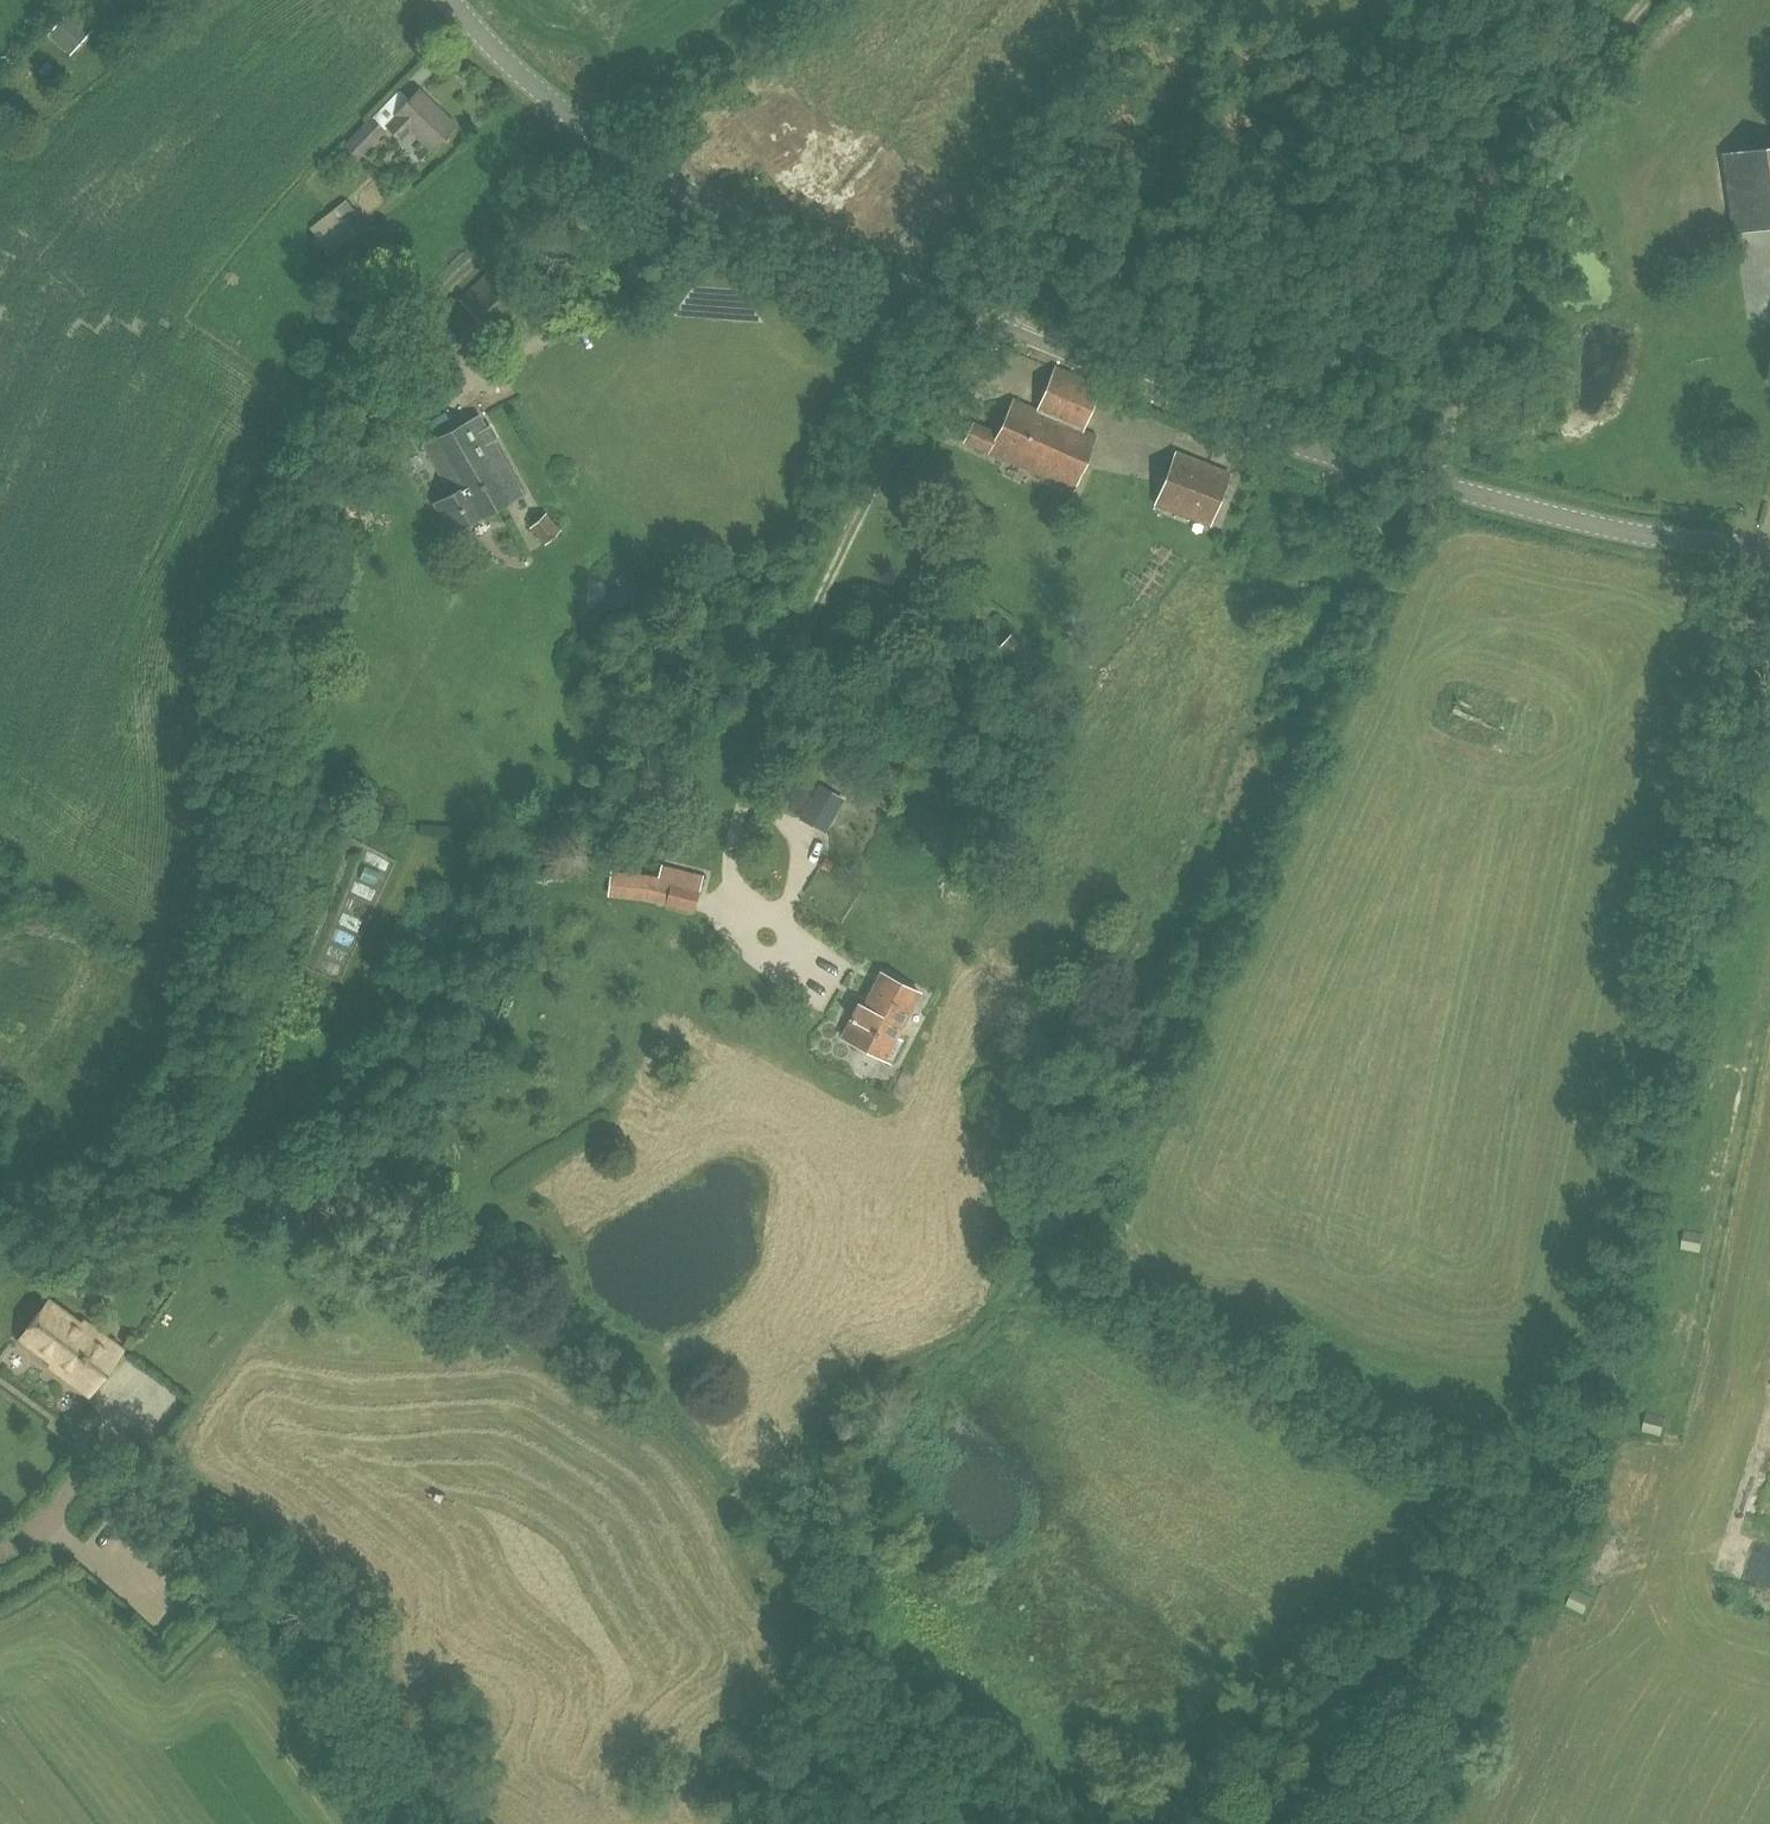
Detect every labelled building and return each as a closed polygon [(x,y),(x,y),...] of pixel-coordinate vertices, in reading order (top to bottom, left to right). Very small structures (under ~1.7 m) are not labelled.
[(72,11),(49,36),(72,57),(94,32),(72,11)] [(401,139),(411,129),(431,149),(458,123),(420,86),(394,113),(395,114),(385,124),(401,139)] [(343,144),(357,160),(386,131),(371,116),(343,144)] [(1722,154),(1734,232),(1769,226),(1769,147),(1722,154)] [(309,227),(331,255),(369,225),(347,198),(309,227)] [(497,259),(457,300),(496,336),(541,290),(527,274),(521,282),(497,259)] [(1057,365),(1037,408),(1015,398),(999,432),(976,421),(966,442),(1071,490),(1096,435),(1083,429),(1102,386),(1057,365)] [(524,493),(494,440),(480,414),(425,444),(452,492),(433,503),(451,535),(524,493)] [(1176,452),(1157,500),(1211,522),(1230,473),(1176,452)] [(546,512),(530,527),(545,544),(562,529),(546,512)] [(1011,633),(995,649),(1021,675),(1037,659),(1011,633)] [(812,811),(832,823),(847,797),(820,782),(801,816),(807,820),(812,811)] [(637,870),(634,898),(645,899),(656,902),(695,910),(704,873),(662,864),(659,874),(650,872),(637,870)] [(849,1017),(850,1018),(839,1037),(887,1062),(923,991),(879,969),(863,1003),(858,1001),(849,1017)] [(216,1210),(204,1214),(206,1220),(218,1215),(216,1210)] [(1684,1229),(1681,1248),(1700,1251),(1703,1232),(1684,1229)] [(52,1363),(91,1392),(123,1348),(84,1320),(82,1323),(49,1299),(23,1336),(55,1360),(52,1363)] [(1648,1411),(1641,1431),(1658,1437),(1665,1418),(1648,1411)] [(1574,1588),(1566,1606),(1583,1614),(1591,1596),(1574,1588)]
